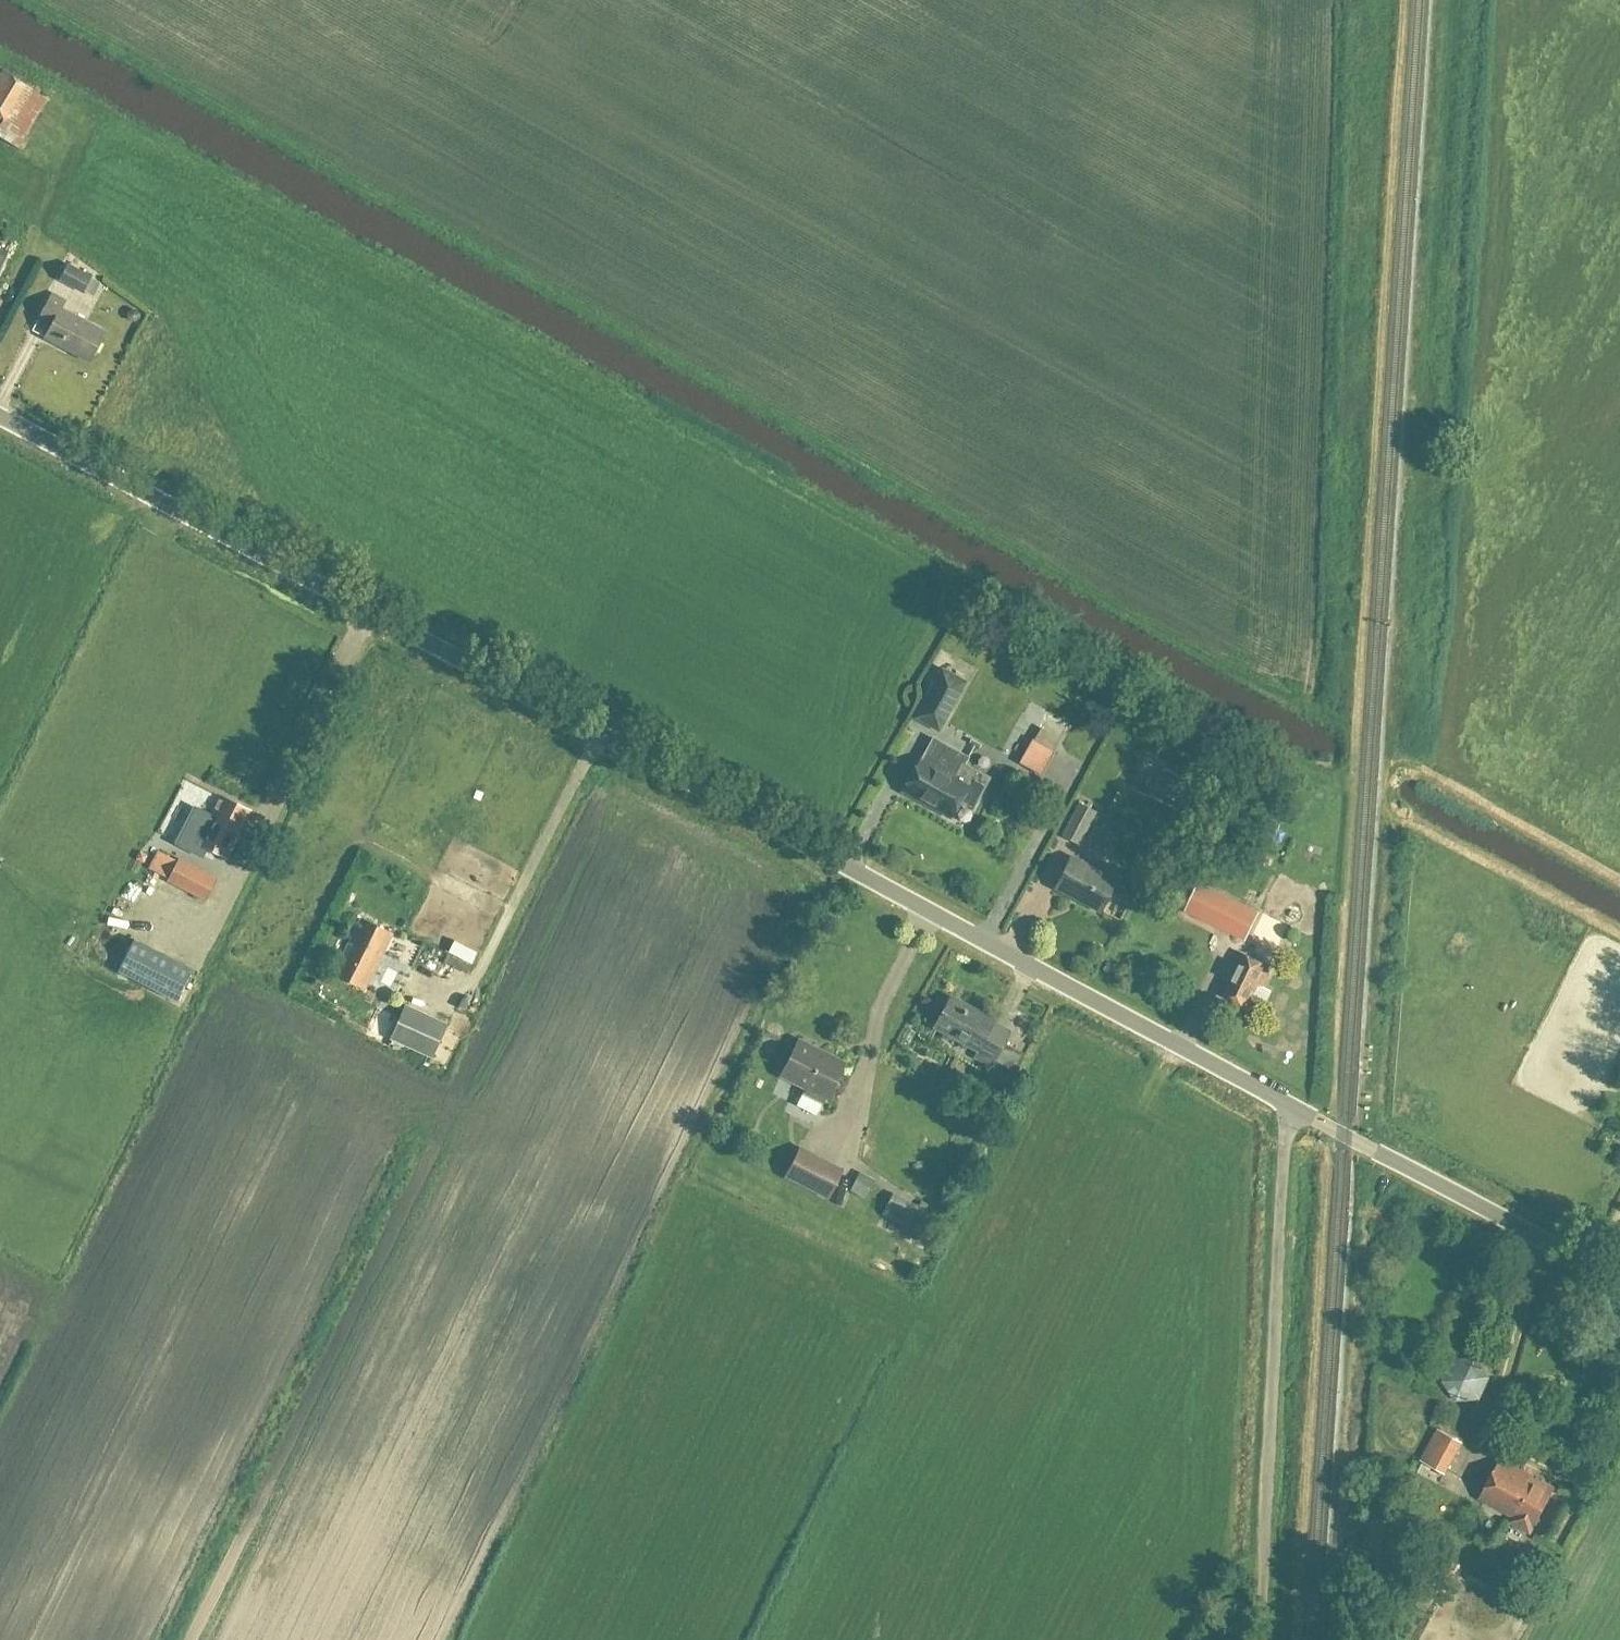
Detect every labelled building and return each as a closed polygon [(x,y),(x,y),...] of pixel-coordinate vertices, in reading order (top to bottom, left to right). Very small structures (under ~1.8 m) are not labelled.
[(6,122),(29,85),(3,69),(0,74),(0,119),(6,122)] [(60,280),(75,288),(84,293),(91,278),(68,266),(60,280)] [(91,359),(106,331),(62,307),(65,301),(53,295),(41,318),(53,324),(47,335),(91,359)] [(917,715),(940,728),(950,709),(966,680),(943,668),(927,696),(917,715)] [(1034,727),(1020,752),(1045,766),(1059,741),(1034,727)] [(921,758),(904,790),(951,815),(959,801),(972,808),(990,776),(961,761),(953,775),(921,758)] [(1173,772),(1159,799),(1174,807),(1188,779),(1173,772)] [(198,840),(229,854),(252,807),(221,792),(198,840)] [(1063,834),(1080,842),(1096,811),(1079,802),(1063,834)] [(1055,886),(1099,909),(1116,879),(1072,855),(1055,886)] [(177,859),(167,878),(206,898),(216,879),(177,859)] [(1200,883),(1186,910),(1245,939),(1258,912),(1200,883)] [(334,972),(367,987),(394,931),(361,915),(334,972)] [(1248,1005),(1251,999),(1265,1006),(1272,991),(1258,984),(1258,983),(1262,985),(1271,966),(1238,951),(1224,981),(1228,982),(1223,994),(1248,1005)] [(991,1065),(1005,1040),(1011,1029),(995,1020),(950,995),(934,1024),(979,1048),(975,1055),(991,1065)] [(390,1038),(433,1057),(448,1022),(406,1003),(390,1038)] [(1017,1033),(1028,1035),(1032,1018),(1021,1016),(1017,1033)] [(826,1097),(844,1062),(800,1039),(782,1074),(807,1087),(826,1097)] [(974,1095),(990,1103),(1002,1079),(986,1071),(974,1095)] [(826,1097),(807,1087),(798,1105),(817,1115),(826,1097)] [(842,1169),(801,1148),(787,1175),(828,1196),(842,1169)] [(892,1196),(884,1211),(923,1230),(933,1208),(921,1203),(918,1209),(892,1196)] [(1433,1478),(1438,1469),(1445,1473),(1462,1441),(1437,1427),(1420,1459),(1427,1463),(1423,1472),(1433,1478)] [(1530,1532),(1555,1487),(1501,1458),(1479,1498),(1513,1517),(1511,1522),(1530,1532)]
